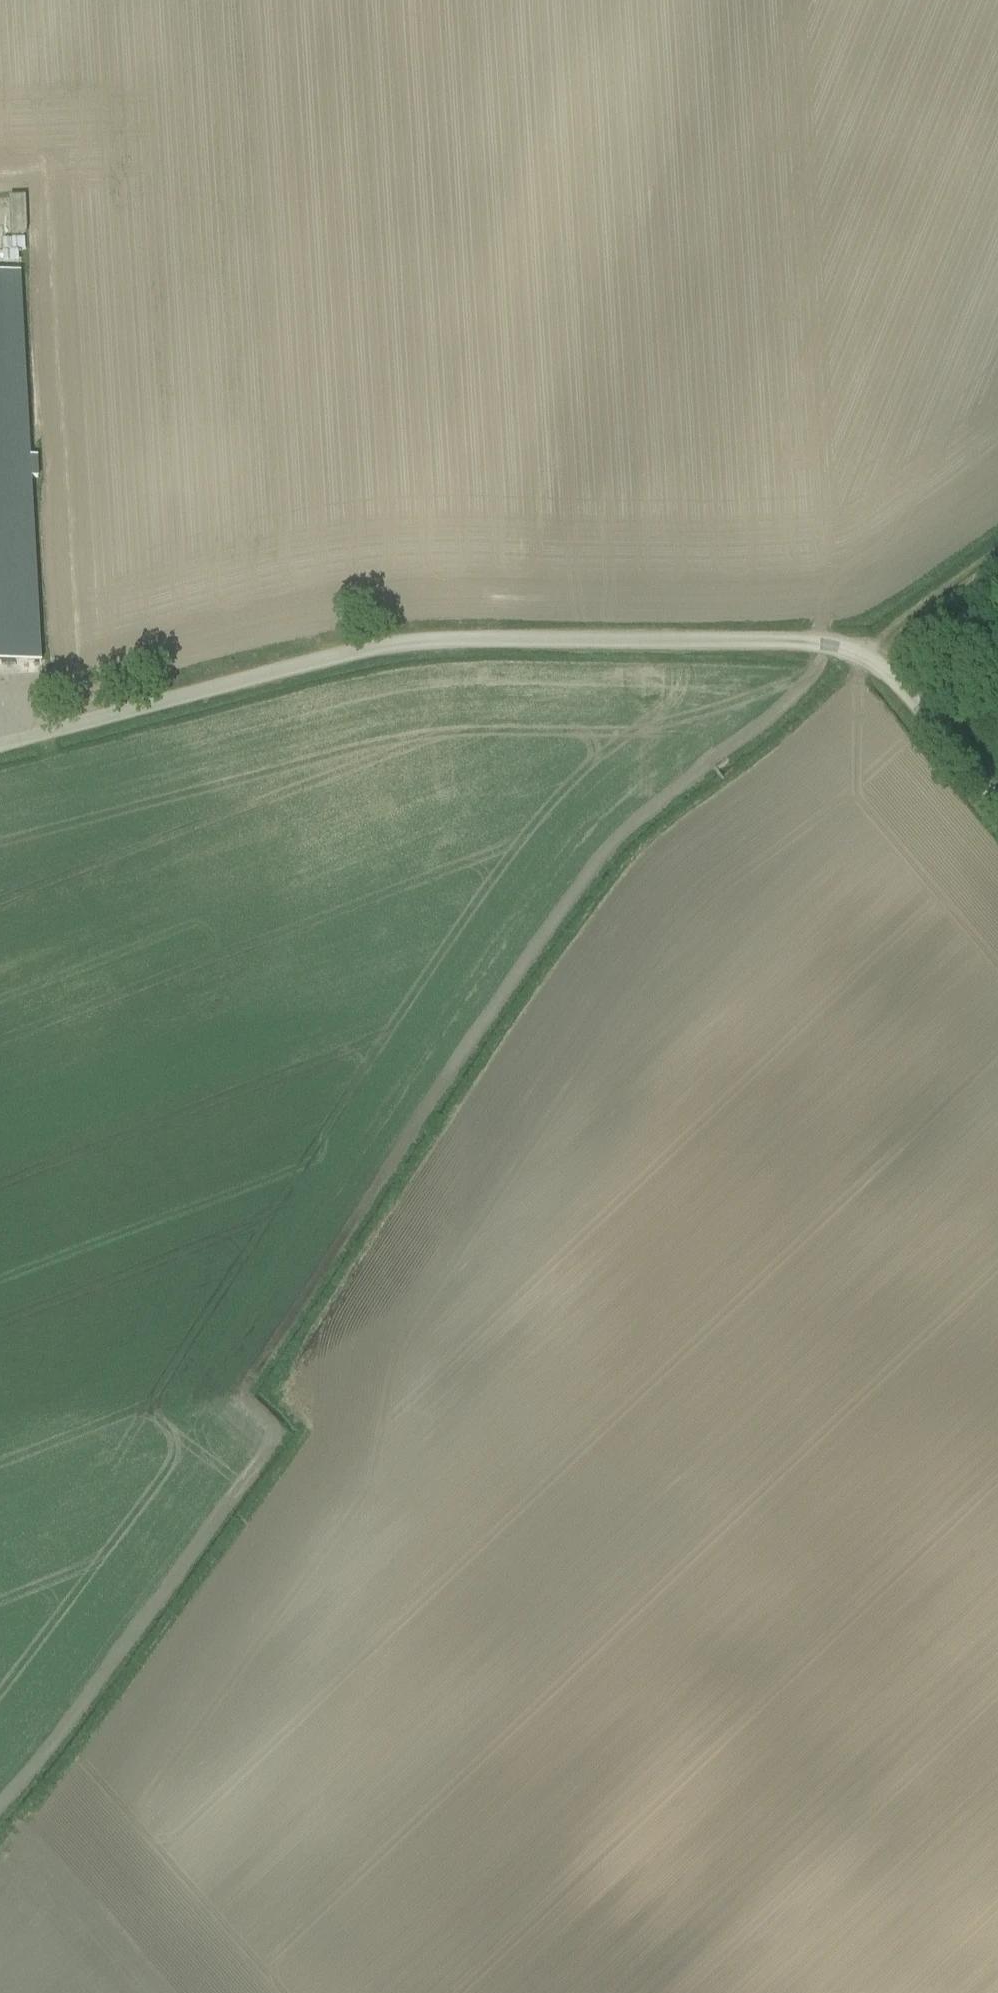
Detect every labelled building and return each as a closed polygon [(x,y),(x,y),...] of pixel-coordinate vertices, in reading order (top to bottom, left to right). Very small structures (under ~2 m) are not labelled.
[(0,275),(0,665),(41,663),(31,479),(38,479),(37,458),(30,458),(20,274),(0,275)]
